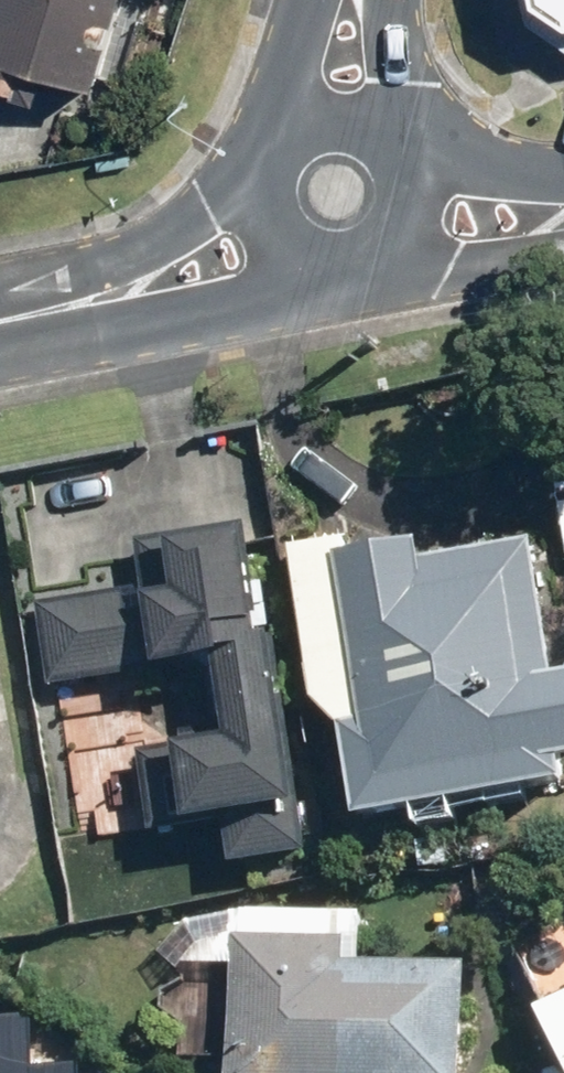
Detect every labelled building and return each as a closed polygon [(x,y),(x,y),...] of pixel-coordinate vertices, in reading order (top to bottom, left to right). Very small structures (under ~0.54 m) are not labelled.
[(33,86),(40,61),(125,85),(149,0),(0,0),(0,77),(33,86)] [(330,859),(304,712),(269,516),(150,538),(173,667),(72,685),(84,752),(98,834),(232,810),(243,875),(330,859)] [(297,545),(329,715),(345,712),(364,814),(563,778),(563,573),(557,533),(439,554),(435,533),(400,540),(397,527),(297,545)] [(24,787),(0,630),(0,790),(24,787)] [(249,910),(244,1072),(483,1072),(487,963),(361,959),(361,933),(345,932),(346,912),(249,910)] [(550,1011),(563,1039),(563,1004),(550,1011)] [(99,1058),(59,1060),(56,1011),(0,1014),(0,1072),(100,1072),(99,1058)]
